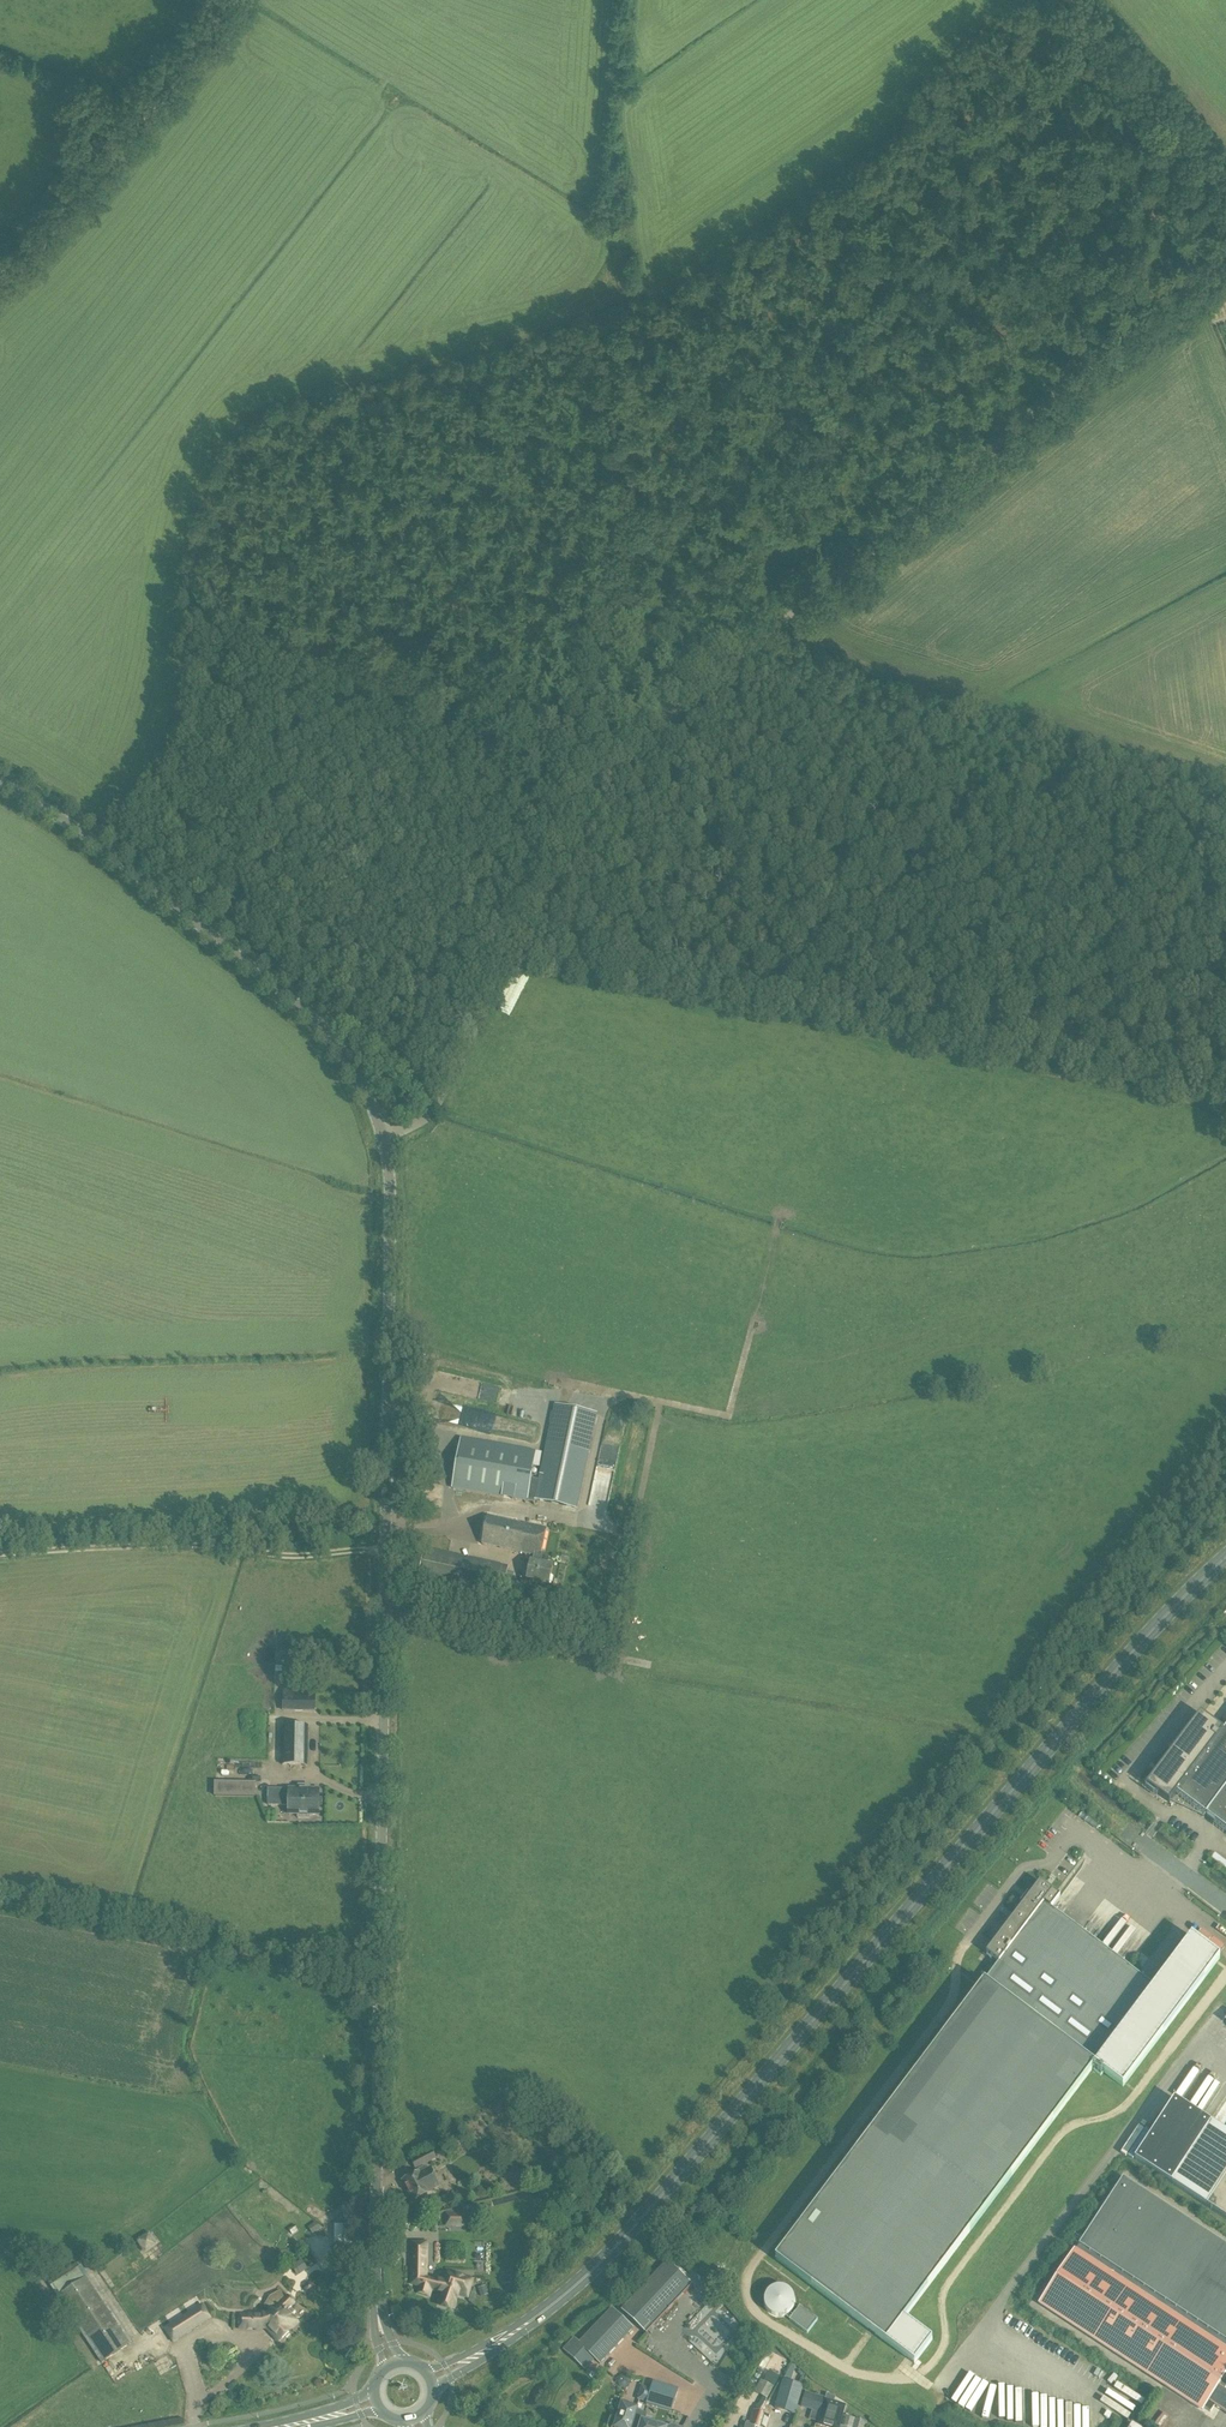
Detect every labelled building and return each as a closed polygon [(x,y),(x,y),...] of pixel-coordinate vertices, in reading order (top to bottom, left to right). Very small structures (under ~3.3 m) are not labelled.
[(539,1480),(535,1499),(536,1500),(578,1509),(598,1413),(555,1404),(539,1480)] [(523,1449),(529,1420),(499,1415),(494,1443),(523,1449)] [(461,1438),(453,1488),(535,1503),(536,1500),(535,1499),(539,1480),(533,1479),(537,1452),(461,1438)] [(615,1504),(617,1483),(585,1479),(583,1501),(615,1504)] [(484,1543),(522,1551),(525,1537),(524,1537),(527,1524),(489,1516),(484,1543)] [(541,1555),(547,1528),(527,1524),(524,1537),(525,1537),(522,1551),(536,1554),(535,1556),(540,1557),(541,1555)] [(508,1570),(425,1552),(418,1584),(501,1602),(508,1570)] [(543,1555),(541,1555),(540,1557),(535,1556),(534,1562),(532,1561),(529,1579),(550,1583),(553,1566),(541,1564),(543,1555)] [(276,1646),(276,1659),(296,1660),(296,1647),(276,1646)] [(316,1687),(283,1687),(283,1710),(315,1711),(316,1687)] [(1146,1785),(1169,1802),(1177,1792),(1225,1828),(1225,1727),(1223,1730),(1202,1714),(1146,1785)] [(284,1725),(282,1764),(307,1764),(309,1726),(284,1725)] [(216,1783),(215,1796),(255,1797),(255,1784),(216,1783)] [(269,1788),(269,1804),(281,1804),(289,1805),(289,1813),(298,1814),(298,1817),(310,1818),(310,1814),(319,1814),(320,1788),(310,1788),(310,1785),(299,1784),(299,1788),(290,1788),(290,1789),(281,1789),(269,1788)] [(1208,1852),(1224,1862),(1225,1859),(1225,1856),(1211,1846),(1208,1852)] [(933,2340),(904,2318),(1094,2065),(1122,2086),(1220,1957),(1192,1936),(1154,1986),(1044,1902),(1053,1891),(1040,1881),(1026,1899),(1024,1897),(1020,1903),(1022,1904),(986,1952),(999,1962),(775,2258),(915,2364),(933,2340)] [(1214,1926),(1220,1920),(1195,1900),(1189,1906),(1214,1926)] [(1175,2098),(1135,2159),(1207,2207),(1225,2219),(1225,2132),(1175,2098)] [(416,2170),(437,2159),(432,2150),(411,2161),(416,2170)] [(428,2168),(404,2181),(414,2200),(429,2192),(429,2191),(438,2187),(428,2168)] [(1123,2177),(1086,2233),(1079,2229),(1072,2239),(1079,2244),(1041,2303),(1203,2409),(1208,2401),(1225,2412),(1225,2392),(1224,2391),(1225,2388),(1225,2245),(1123,2177)] [(344,2212),(344,2249),(356,2249),(356,2212),(344,2212)] [(316,2222),(309,2227),(313,2233),(320,2229),(316,2222)] [(294,2224),(289,2228),(291,2232),(293,2234),(298,2230),(294,2224)] [(137,2242),(146,2253),(158,2244),(149,2232),(137,2242)] [(466,2297),(471,2280),(449,2274),(446,2285),(426,2279),(427,2242),(412,2242),(412,2284),(421,2287),(419,2293),(429,2296),(431,2288),(444,2292),(440,2305),(453,2309),(457,2295),(466,2297)] [(300,2261),(292,2266),(298,2275),(307,2269),(302,2260),(300,2261)] [(667,2262),(621,2310),(646,2333),(692,2285),(667,2262)] [(87,2276),(85,2277),(59,2295),(57,2296),(100,2360),(102,2363),(133,2343),(131,2340),(130,2340),(87,2276)] [(489,2295),(486,2286),(479,2288),(482,2298),(489,2295)] [(239,2314),(239,2328),(266,2329),(279,2342),(299,2322),(287,2310),(295,2303),(288,2296),(285,2299),(280,2292),(274,2295),(267,2306),(273,2310),(268,2314),(239,2314)] [(774,2304),(778,2308),(786,2298),(782,2295),(774,2304)] [(169,2326),(165,2328),(165,2329),(173,2342),(212,2318),(203,2304),(202,2305),(169,2326)] [(790,2320),(807,2333),(818,2319),(800,2306),(790,2320)] [(600,2364),(634,2328),(612,2308),(580,2342),(574,2337),(563,2349),(578,2364),(588,2353),(600,2364)] [(795,2413),(804,2385),(783,2379),(775,2408),(795,2413)] [(762,2380),(755,2392),(768,2399),(768,2398),(774,2386),(762,2380)] [(678,2389),(654,2381),(651,2390),(648,2401),(647,2405),(671,2412),(678,2389)] [(642,2387),(639,2399),(648,2401),(651,2390),(642,2387)] [(805,2392),(801,2406),(812,2410),(809,2419),(819,2422),(825,2400),(826,2398),(805,2392)] [(846,2406),(825,2400),(819,2422),(818,2425),(825,2426),(839,2426),(846,2406)] [(623,2404),(618,2418),(616,2417),(613,2426),(632,2426),(634,2418),(635,2418),(637,2408),(623,2404)] [(756,2426),(757,2426),(762,2412),(754,2409),(749,2424),(746,2423),(745,2426),(756,2426)] [(757,2426),(759,2426),(766,2426),(770,2414),(767,2414),(762,2412),(757,2426)] [(865,2421),(843,2416),(840,2426),(864,2426),(865,2421)] [(634,2418),(632,2426),(664,2426),(643,2420),(642,2420),(634,2418)]
